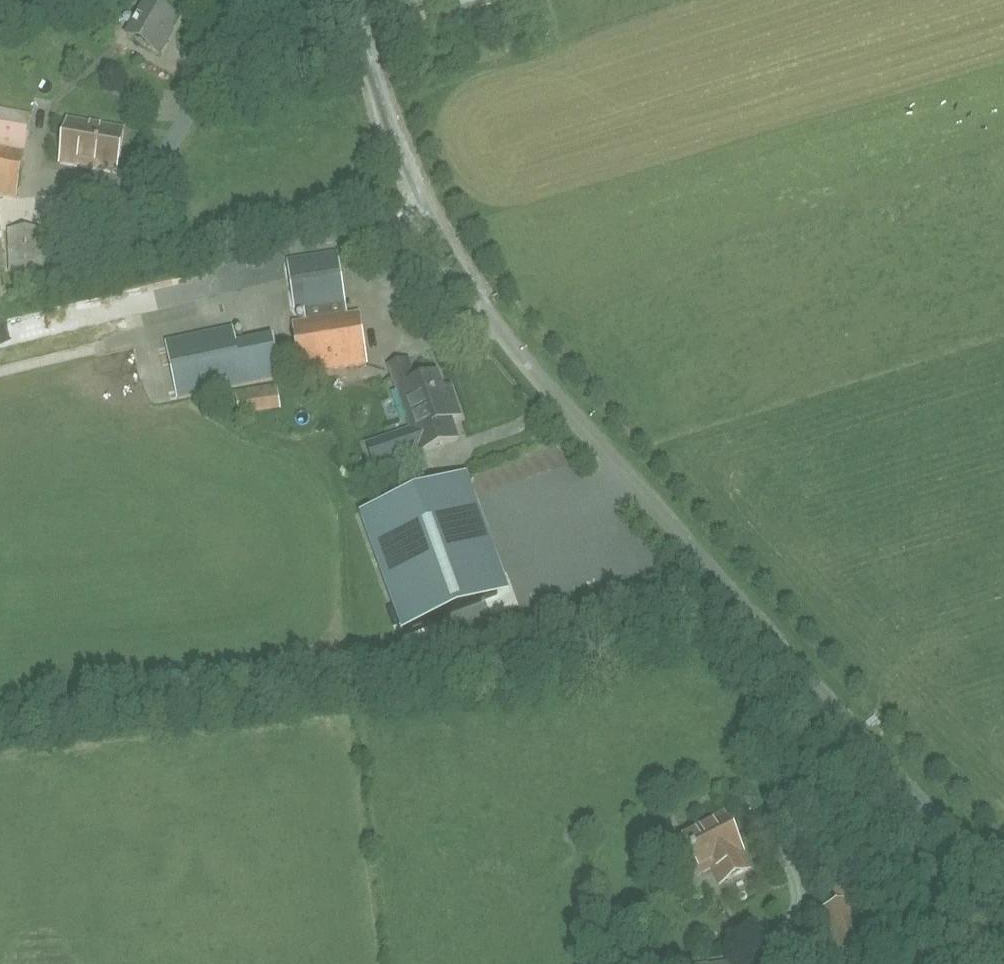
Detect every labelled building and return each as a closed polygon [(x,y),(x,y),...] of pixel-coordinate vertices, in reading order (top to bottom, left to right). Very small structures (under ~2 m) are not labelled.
[(164,37),(175,18),(146,2),(126,36),(158,54),(167,39),(164,37)] [(0,109),(0,195),(14,198),(29,115),(0,109)] [(121,130),(89,125),(67,121),(59,162),(113,172),(121,130)] [(8,273),(52,272),(51,229),(7,230),(8,273)] [(300,374),(366,364),(358,313),(346,315),(344,301),(343,301),(336,254),(287,262),(294,310),(301,308),(303,322),(292,324),(300,374)] [(0,322),(0,344),(111,326),(107,305),(0,322)] [(169,362),(177,400),(280,377),(271,339),(169,362)] [(449,419),(457,416),(450,394),(443,396),(434,371),(413,379),(405,358),(388,364),(419,451),(455,438),(449,419)] [(239,416),(280,410),(276,389),(235,395),(239,416)] [(362,516),(403,629),(497,595),(467,511),(467,510),(457,482),(362,516)] [(737,851),(740,850),(722,814),(666,843),(684,879),(711,865),(720,883),(747,869),(737,851)] [(825,910),(829,923),(839,957),(863,949),(857,931),(864,929),(851,887),(835,892),(839,905),(825,910)]
